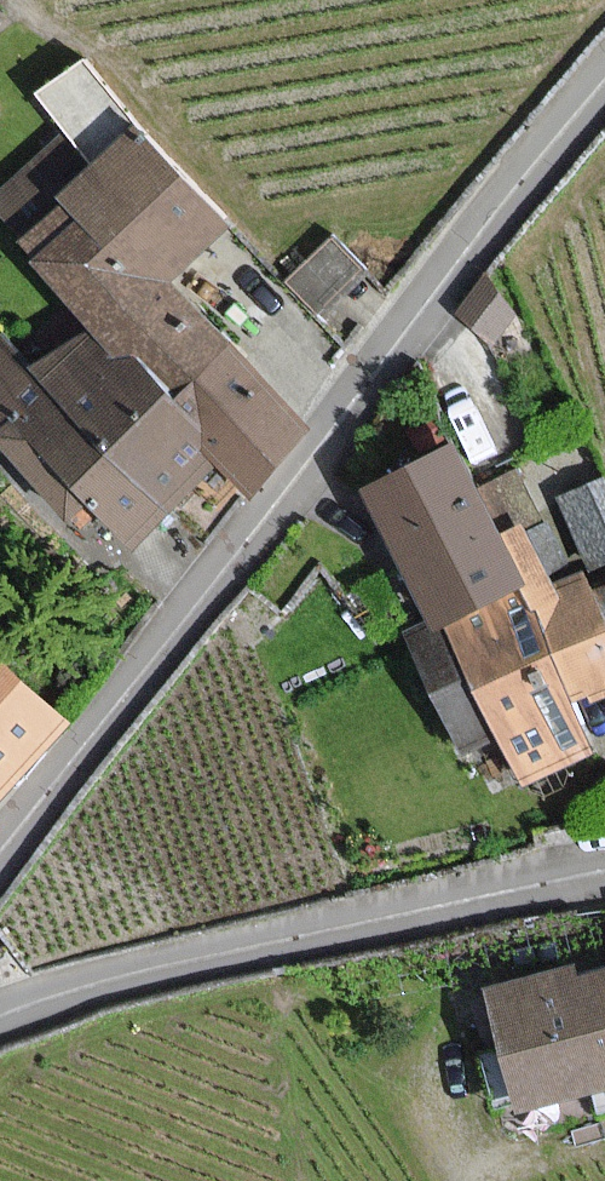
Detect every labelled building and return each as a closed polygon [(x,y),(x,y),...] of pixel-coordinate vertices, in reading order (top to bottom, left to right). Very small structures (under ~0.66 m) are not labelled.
[(166,400),(224,347),(162,282),(225,223),(76,65),(40,99),(70,130),(0,196),(0,205),(43,250),(33,259),(102,332),(166,400)] [(292,283),(319,311),(358,274),(332,246),(292,283)] [(492,337),(509,313),(484,280),(459,312),(492,337)] [(217,455),(166,400),(102,332),(87,346),(79,338),(38,376),(161,507),(217,455)] [(161,507),(38,376),(1,337),(0,338),(0,438),(69,512),(84,498),(125,541),(161,507)] [(303,431),(224,347),(166,400),(217,455),(246,485),(303,431)] [(430,625),(515,588),(494,540),(455,450),(370,487),(430,625)] [(590,565),(604,559),(604,491),(603,486),(564,502),(590,565)] [(528,616),(565,701),(604,683),(604,594),(588,601),(577,576),(543,590),(517,530),(494,540),(515,588),(527,617),(528,616)] [(528,616),(527,617),(515,588),(430,625),(411,633),(461,750),(498,733),(518,779),(586,750),(565,701),(528,616)] [(59,723),(0,672),(0,791),(59,723)] [(575,981),(573,972),(489,994),(518,1105),(604,1082),(604,973),(575,981)]
